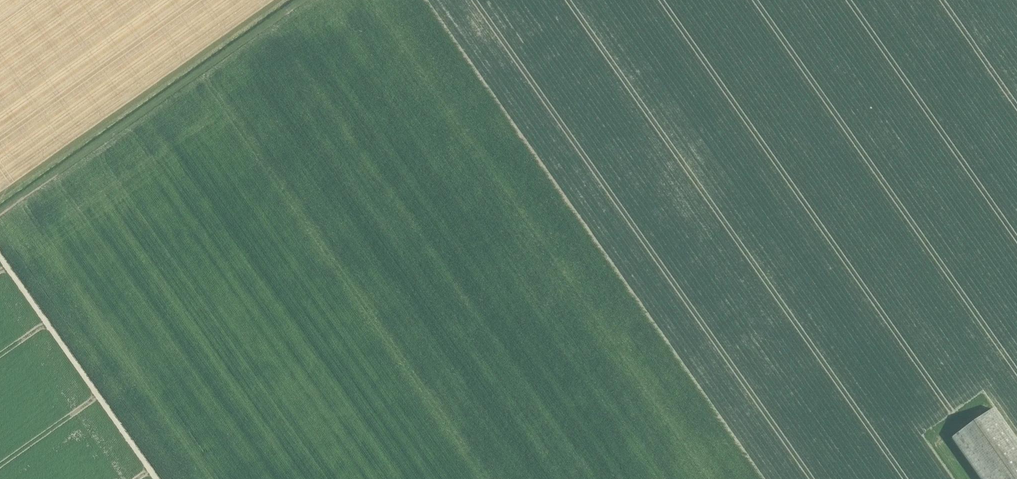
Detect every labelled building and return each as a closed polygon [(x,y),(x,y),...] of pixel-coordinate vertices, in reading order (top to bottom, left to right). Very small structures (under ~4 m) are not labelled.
[(993,409),(952,438),(980,478),(1016,478),(1016,444),(993,409)]
